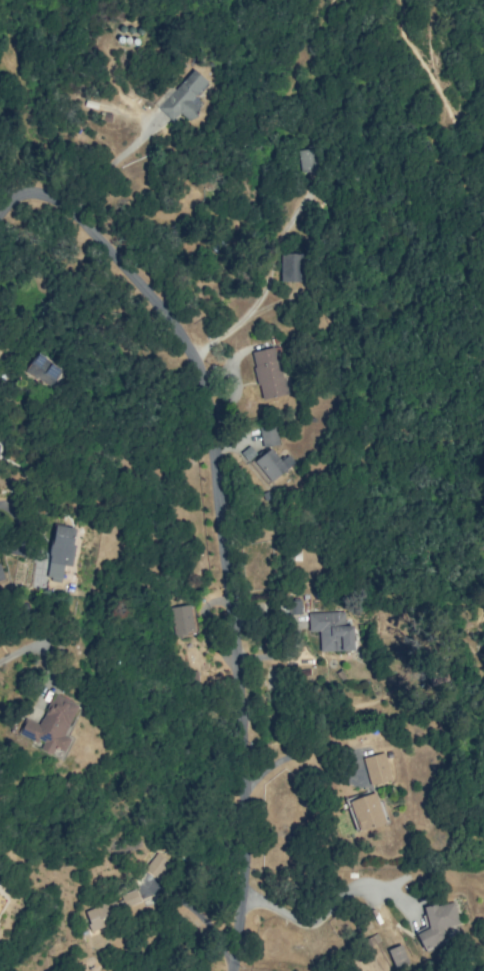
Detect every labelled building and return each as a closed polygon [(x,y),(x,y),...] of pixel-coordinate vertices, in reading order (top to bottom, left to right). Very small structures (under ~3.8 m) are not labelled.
[(171,121),(179,112),(189,121),(200,110),(190,100),(207,82),(194,69),(157,107),(171,121)] [(298,150),(300,174),(316,173),(315,149),(298,150)] [(302,281),(301,253),(280,253),(280,282),(302,281)] [(252,351),(260,400),(285,395),(276,347),(252,351)] [(49,387),(61,369),(36,353),(24,371),(49,387)] [(278,445),(276,425),(259,427),(261,446),(278,445)] [(294,463),(288,454),(280,460),(269,446),(250,461),(268,483),(294,463)] [(76,528),(53,524),(45,579),(61,581),(63,565),(70,566),(76,528)] [(287,602),(287,613),(300,614),(301,601),(294,601),(294,603),(287,602)] [(196,632),(192,604),(171,607),(176,636),(196,632)] [(308,613),(309,632),(319,632),(319,651),(353,650),(353,625),(345,625),(345,611),(308,613)] [(77,704),(53,694),(40,724),(25,718),(16,738),(63,757),(70,738),(64,736),(77,704)] [(390,780),(385,752),(363,757),(368,785),(390,780)] [(385,824),(375,791),(348,799),(357,832),(385,824)] [(144,869),(159,880),(171,864),(156,852),(144,869)] [(83,910),(91,931),(116,922),(112,912),(140,902),(136,891),(83,910)] [(459,923),(452,900),(423,909),(429,929),(416,932),(421,948),(446,940),(442,928),(459,923)] [(395,969),(408,963),(401,944),(387,949),(395,969)]
